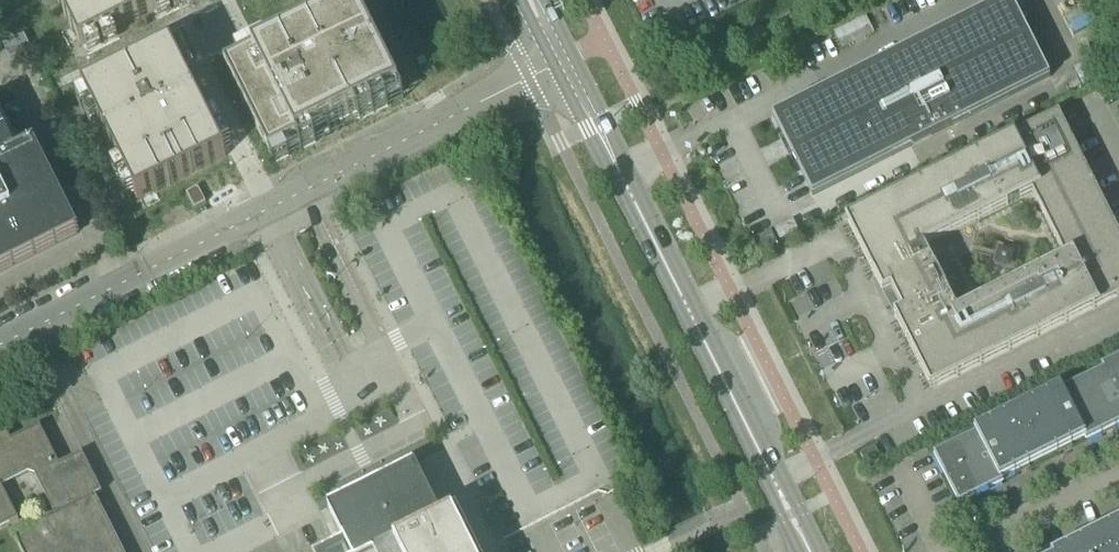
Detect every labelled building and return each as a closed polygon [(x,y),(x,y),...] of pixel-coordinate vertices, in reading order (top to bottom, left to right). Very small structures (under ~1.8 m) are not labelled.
[(71,29),(78,44),(80,48),(82,46),(84,46),(97,39),(100,38),(113,31),(115,30),(152,11),(154,11),(167,4),(170,2),(175,0),(56,0),(71,29)] [(1047,77),(1009,0),(1004,0),(771,117),(810,196),(1047,77)] [(238,59),(224,66),(268,155),(399,89),(354,1),(339,9),(338,9),(330,13),(310,23),(288,34),(282,37),(268,44),(267,45),(253,51),(239,59),(238,59)] [(23,36),(2,47),(9,62),(12,60),(30,51),(23,36)] [(137,66),(82,93),(84,96),(84,97),(91,110),(100,128),(119,166),(119,168),(126,180),(128,184),(134,197),(135,198),(137,202),(140,200),(155,193),(225,158),(223,153),(220,147),(216,139),(216,138),(197,102),(179,66),(172,51),(171,49),(163,53),(148,61),(137,66)] [(1118,296),(1118,238),(1057,115),(845,222),(929,391),(1118,296)] [(78,234),(33,146),(17,155),(0,122),(0,274),(78,234)] [(205,204),(197,188),(185,194),(193,210),(205,204)] [(791,220),(772,230),(773,230),(777,239),(796,230),(796,229),(791,220)] [(751,241),(750,241),(756,253),(774,244),(769,232),(751,241)] [(1100,367),(1102,371),(1118,405),(1118,358),(1100,367)] [(1102,371),(1061,391),(1086,441),(1118,425),(1118,405),(1102,371)] [(1086,441),(1061,391),(1059,387),(1016,409),(1042,460),(1083,439),(1085,442),(1086,441)] [(1042,460),(1016,409),(974,431),(975,434),(1000,484),(1002,484),(1000,481),(1042,460)] [(94,497),(101,493),(81,454),(59,466),(39,427),(10,441),(4,428),(0,430),(0,530),(16,522),(21,532),(12,537),(19,551),(122,551),(94,497)] [(957,506),(1000,484),(975,434),(932,456),(957,506)] [(452,514),(441,519),(414,465),(373,485),(327,508),(342,538),(314,551),(471,551),(452,514)] [(1093,534),(1102,551),(1118,551),(1118,521),(1093,534)] [(1093,534),(1057,551),(1102,551),(1093,534)]
